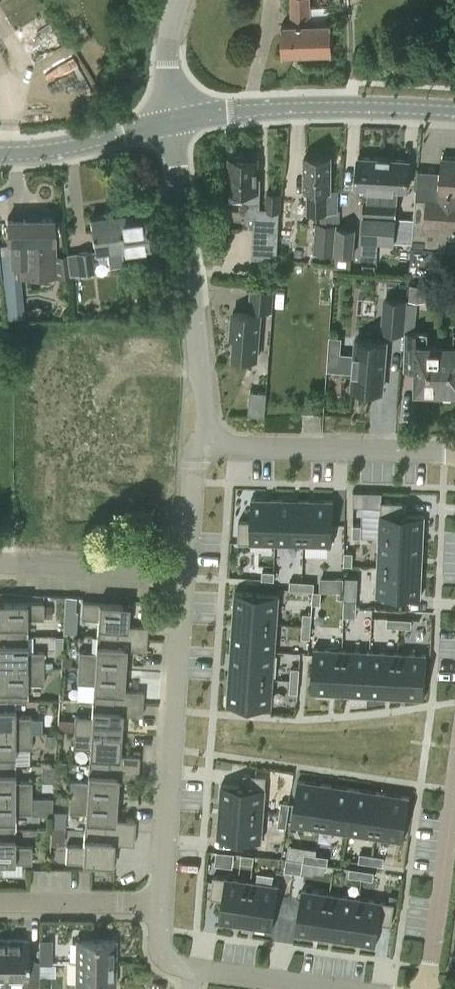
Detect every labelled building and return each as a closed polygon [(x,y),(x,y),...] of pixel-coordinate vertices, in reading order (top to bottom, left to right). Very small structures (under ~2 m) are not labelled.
[(292,23),(282,24),(282,25),(283,53),(333,51),(333,22),(311,22),(310,7),(310,0),(291,0),(292,23)] [(384,159),(359,157),(357,188),(370,189),(369,200),(365,200),(362,241),(379,242),(384,159)] [(411,261),(454,264),(454,157),(441,157),(440,191),(417,190),(411,261)] [(230,192),(229,203),(248,203),(248,220),(256,220),(254,261),(278,262),(279,238),(280,212),(282,212),(282,192),(266,192),(266,209),(260,209),(260,179),(258,179),(258,159),(232,158),(230,158),(230,192)] [(331,192),(332,158),(305,158),(305,192),(305,198),(308,198),(308,214),(321,214),(321,224),(316,224),(314,253),(335,254),(337,226),(338,226),(338,214),(337,214),(337,192),(331,192)] [(394,242),(412,243),(414,219),(396,218),(397,202),(394,202),(395,190),(408,191),(410,161),(384,159),(379,242),(394,243),(394,242)] [(144,210),(117,214),(121,244),(131,243),(131,247),(149,245),(148,238),(144,210)] [(90,218),(93,238),(95,252),(107,250),(109,264),(124,262),(122,248),(121,244),(117,214),(90,218)] [(70,276),(70,274),(67,252),(54,253),(54,241),(54,218),(8,219),(8,238),(8,241),(10,265),(21,265),(21,277),(55,276),(70,276)] [(354,258),(356,228),(338,226),(337,226),(335,254),(334,256),(354,258)] [(92,251),(91,249),(67,252),(70,274),(94,270),(92,251)] [(4,279),(6,306),(20,304),(18,278),(4,279)] [(274,290),(252,288),(250,310),(272,312),(274,290)] [(383,296),(380,330),(404,332),(407,298),(383,296)] [(234,357),(236,358),(239,361),(247,362),(251,359),(258,359),(261,315),(233,313),(231,337),(235,338),(234,357)] [(416,371),(416,393),(439,394),(440,350),(441,346),(428,346),(428,333),(405,332),(404,371),(416,371)] [(440,350),(439,394),(454,394),(454,334),(453,334),(453,346),(441,346),(440,350)] [(352,372),(355,372),(354,389),(359,389),(359,392),(369,392),(370,390),(383,391),(387,342),(358,339),(356,356),(354,355),(352,372)] [(252,414),(268,415),(269,390),(253,389),(252,414)] [(239,520),(238,542),(277,543),(278,499),(251,498),(251,520),(239,520)] [(278,499),(277,543),(305,544),(306,500),(278,499)] [(306,500),(305,544),(332,544),(333,500),(306,500)] [(380,513),(379,541),(423,543),(424,515),(402,514),(403,502),(381,501),(380,513)] [(353,525),(353,537),(361,537),(361,525),(353,525)] [(379,541),(378,567),(422,569),(423,543),(379,541)] [(345,552),(344,564),(352,564),(353,552),(345,552)] [(378,567),(377,595),(420,597),(422,569),(378,567)] [(262,570),(262,578),(274,579),(274,571),(262,570)] [(352,589),(353,576),(324,575),(323,588),(352,589)] [(290,580),(289,588),(301,589),(302,581),(290,580)] [(302,581),(301,589),(313,590),(314,582),(302,581)] [(235,591),(233,620),(277,623),(279,594),(235,591)] [(313,591),(312,603),(320,603),(321,591),(313,591)] [(344,599),(344,615),(356,616),(356,600),(344,599)] [(28,636),(28,620),(45,620),(45,603),(28,602),(0,602),(0,636),(28,636)] [(99,620),(98,636),(148,640),(149,627),(129,626),(130,605),(100,603),(83,602),(82,619),(99,620)] [(304,613),(303,625),(311,625),(312,613),(304,613)] [(387,617),(387,625),(399,626),(399,618),(387,617)] [(399,618),(399,626),(411,627),(411,619),(399,618)] [(233,620),(231,648),(275,651),(277,623),(233,620)] [(303,625),(302,637),(310,637),(311,625),(303,625)] [(45,668),(45,652),(28,652),(28,636),(0,636),(0,668),(45,668)] [(97,652),(80,652),(79,668),(126,670),(128,650),(148,652),(148,640),(98,636),(97,652)] [(231,648),(229,676),(273,679),(275,651),(231,648)] [(314,648),(311,692),(340,693),(342,649),(314,648)] [(342,649),(340,693),(368,694),(370,651),(342,649)] [(370,651),(368,694),(396,696),(398,652),(370,651)] [(398,652),(396,696),(424,697),(426,653),(398,652)] [(292,667),(291,679),(299,680),(300,668),(292,667)] [(16,701),(16,698),(26,698),(26,692),(28,692),(28,681),(45,681),(45,668),(0,668),(0,701),(16,701)] [(95,685),(94,701),(144,704),(145,692),(125,690),(126,670),(79,668),(78,684),(95,685)] [(229,676),(227,705),(271,707),(273,679),(229,676)] [(291,679),(290,691),(298,692),(299,680),(291,679)] [(33,733),(33,717),(16,717),(16,701),(0,701),(0,733),(33,733)] [(76,716),(75,732),(122,735),(123,715),(143,716),(144,704),(94,701),(92,717),(76,716)] [(90,749),(89,766),(140,769),(140,756),(121,755),(122,735),(75,732),(74,748),(90,749)] [(33,733),(0,733),(0,765),(16,765),(16,749),(32,749),(33,733)] [(32,798),(32,782),(16,782),(16,765),(0,765),(0,798),(32,798)] [(118,800),(119,780),(139,781),(140,769),(89,766),(88,782),(72,781),(70,797),(118,800)] [(220,786),(219,812),(263,815),(265,775),(243,774),(242,788),(220,786)] [(298,779),(291,823),(319,827),(326,783),(298,779)] [(326,783),(319,827),(347,831),(353,788),(326,783)] [(353,788),(347,831),(375,835),(381,792),(353,788)] [(381,792),(375,835),(403,839),(409,796),(381,792)] [(86,814),(85,830),(136,833),(136,821),(116,820),(118,800),(70,797),(70,813),(86,814)] [(16,830),(16,814),(32,814),(32,798),(0,798),(0,830),(16,830)] [(281,802),(279,814),(287,815),(289,803),(281,802)] [(219,812),(217,838),(261,841),(263,815),(219,812)] [(65,840),(66,813),(54,813),(53,840),(65,840)] [(279,814),(278,826),(285,827),(287,815),(279,814)] [(16,863),(32,863),(32,846),(16,846),(16,830),(0,830),(0,863),(16,863)] [(67,845),(66,862),(113,865),(115,844),(135,846),(136,833),(85,830),(84,846),(67,845)] [(304,853),(303,861),(315,863),(316,855),(304,853)] [(360,853),(359,861),(371,863),(372,855),(360,853)] [(240,854),(239,862),(251,863),(252,855),(240,854)] [(316,855),(315,863),(327,864),(328,856),(316,855)] [(372,855),(371,863),(382,865),(384,857),(372,855)] [(287,859),(285,871),(293,872),(295,860),(287,859)] [(295,860),(293,872),(301,873),(303,861),(295,860)] [(350,867),(349,875),(361,877),(362,869),(350,867)] [(362,869),(361,877),(373,878),(374,871),(362,869)] [(214,875),(210,899),(222,901),(219,921),(247,925),(253,881),(214,875)] [(253,881),(247,925),(273,928),(279,885),(253,881)] [(302,888),(295,932),(323,936),(329,893),(302,888)] [(329,893),(323,936),(349,940),(356,897),(329,893)] [(356,897),(349,940),(376,944),(379,924),(391,926),(395,902),(356,897)] [(40,965),(40,963),(28,963),(28,940),(6,940),(5,987),(5,988),(27,988),(28,987),(40,987),(40,965)] [(52,964),(52,940),(40,940),(40,963),(40,965),(52,964)] [(76,940),(76,963),(116,964),(116,941),(76,940)] [(69,984),(69,988),(97,988),(98,985),(116,986),(116,964),(76,963),(76,984),(69,984)]
